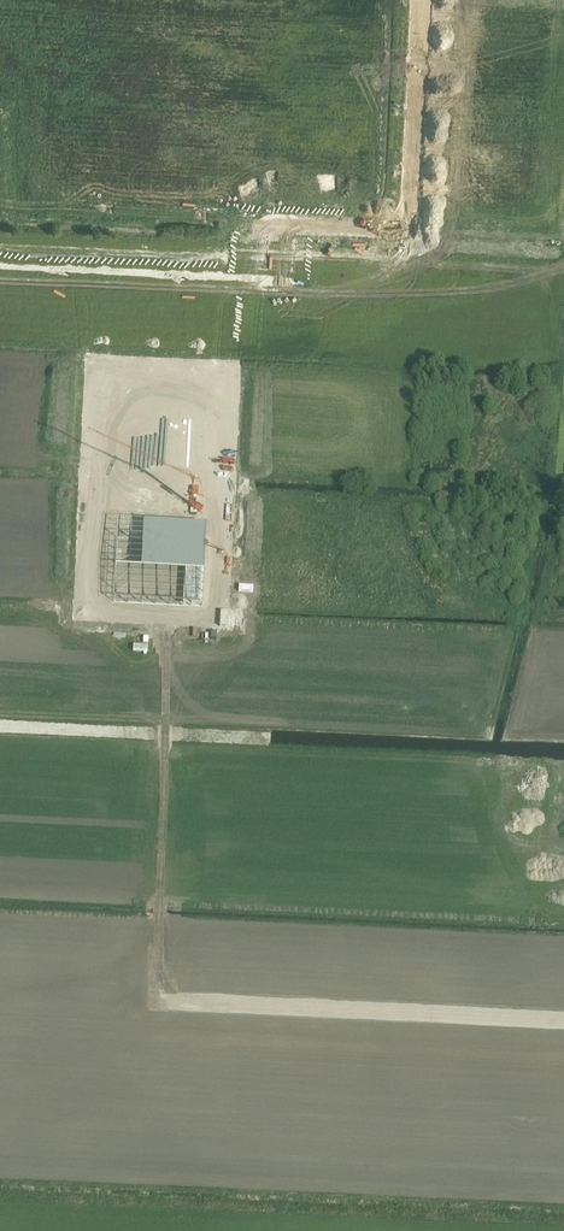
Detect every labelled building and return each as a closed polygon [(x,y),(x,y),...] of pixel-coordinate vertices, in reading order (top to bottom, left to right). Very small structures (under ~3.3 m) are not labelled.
[(126,560),(123,626),(212,630),(215,565),(126,560)]
